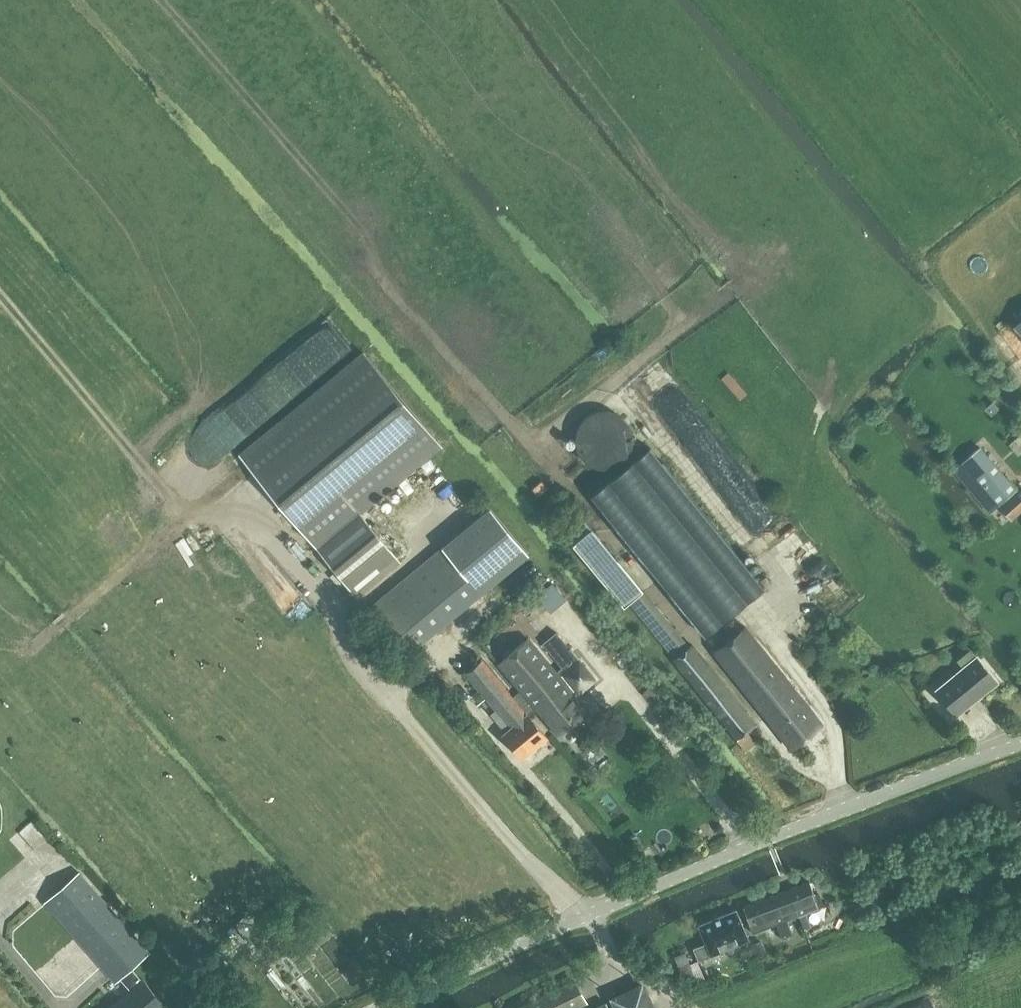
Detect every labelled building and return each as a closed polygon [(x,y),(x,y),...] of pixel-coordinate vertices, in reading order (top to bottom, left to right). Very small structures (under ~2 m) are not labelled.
[(1020,336),(1020,319),(1013,327),(1020,336)] [(365,351),(241,453),(332,564),(358,595),(400,560),(375,529),(360,511),(441,443),(400,394),(365,351)] [(633,445),(634,439),(633,435),(632,430),(630,425),(627,421),(623,417),(619,415),(615,413),(610,411),(605,411),(600,411),(595,413),(591,415),(587,417),(583,421),(580,425),(578,430),(577,435),(576,439),(577,445),(578,449),(580,454),(583,458),(587,461),(591,465),(595,467),(600,468),(605,468),(610,468),(615,467),(619,465),(623,461),(627,458),(630,454),(632,449),(633,445)] [(1009,444),(1019,455),(1020,453),(1020,434),(1009,444)] [(765,587),(651,447),(592,495),(610,517),(609,517),(705,635),(765,587)] [(966,464),(1000,504),(1001,504),(1000,504),(1006,511),(1012,518),(1020,510),(1020,486),(1017,490),(1015,488),(1008,480),(983,450),(966,464)] [(494,505),(371,605),(410,652),(532,551),(494,505)] [(624,606),(644,589),(598,532),(578,548),(624,606)] [(675,657),(673,659),(737,739),(747,731),(758,723),(694,643),(690,647),(649,595),(635,606),(675,657)] [(715,650),(775,727),(791,748),(823,723),(746,625),(715,650)] [(500,663),(522,690),(536,707),(558,735),(589,710),(577,695),(596,679),(557,631),(544,641),(568,671),(561,676),(530,638),(500,663)] [(623,649),(614,657),(623,667),(632,660),(623,649)] [(536,707),(522,690),(515,696),(484,658),(481,659),(479,656),(475,659),(472,655),(461,664),(511,727),(503,733),(522,756),(546,736),(528,714),(536,707)] [(957,711),(995,679),(976,656),(957,673),(937,689),(956,712),(957,711)] [(747,731),(737,739),(746,751),(748,750),(748,749),(757,743),(747,731)] [(132,965),(150,950),(80,870),(45,900),(115,980),(120,976),(131,989),(109,1007),(165,1007),(168,1005),(143,978),(143,979),(132,965)] [(810,881),(791,889),(800,914),(805,926),(811,923),(807,912),(824,906),(819,893),(815,894),(810,881)] [(800,914),(791,889),(744,906),(754,932),(777,923),(782,937),(793,933),(788,919),(800,914)] [(693,946),(698,960),(711,955),(710,952),(749,936),(737,907),(699,922),(706,941),(693,946)] [(245,915),(239,922),(240,926),(246,934),(251,934),(257,927),(257,921),(251,915),(245,915)] [(753,943),(760,958),(768,955),(760,939),(753,943)] [(685,978),(695,974),(686,953),(676,957),(685,978)] [(272,970),(266,975),(279,991),(285,986),(272,970)] [(515,1007),(565,1007),(585,998),(575,978),(515,1007)] [(615,1007),(656,1007),(645,982),(610,997),(615,1007)] [(607,999),(589,1007),(612,1007),(607,999)]
